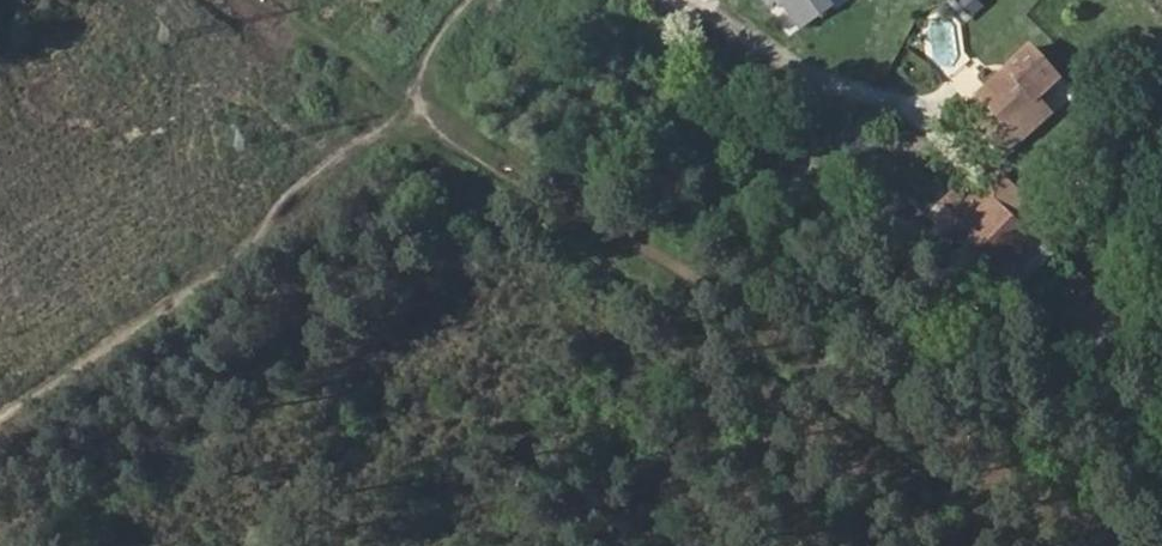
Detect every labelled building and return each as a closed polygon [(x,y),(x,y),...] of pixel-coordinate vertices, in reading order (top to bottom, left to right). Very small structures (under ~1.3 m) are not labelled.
[(815,21),(847,0),(801,0),(815,21)] [(1012,73),(986,100),(1002,116),(985,132),(1003,151),(1019,135),(1021,138),(1048,111),(1035,97),(1057,76),(1028,47),(1006,67),(1012,73)] [(981,95),(964,111),(984,133),(985,132),(1002,116),(986,100),(981,95)] [(1011,186),(995,204),(1036,237),(1008,270),(1023,282),(1030,273),(1027,270),(1061,229),(1011,186)] [(1036,237),(995,204),(968,237),(1008,270),(1036,237)]
